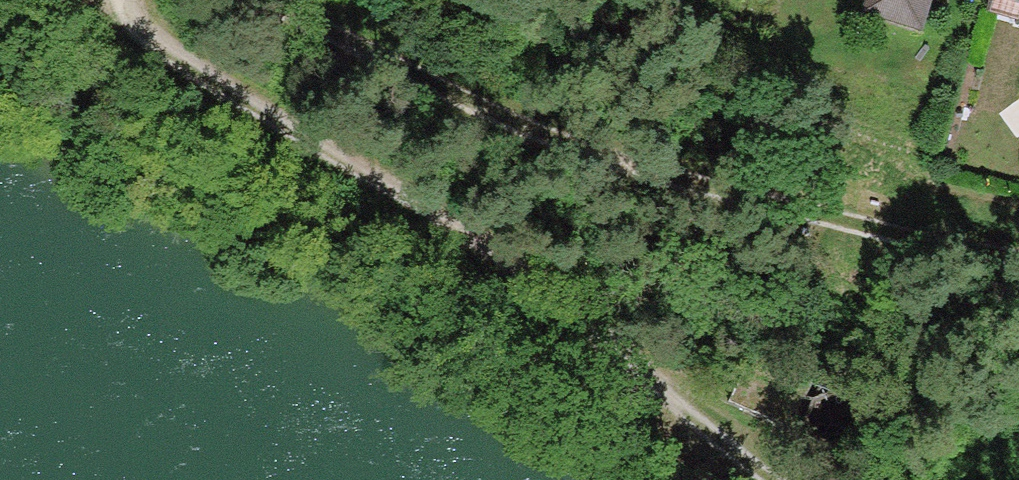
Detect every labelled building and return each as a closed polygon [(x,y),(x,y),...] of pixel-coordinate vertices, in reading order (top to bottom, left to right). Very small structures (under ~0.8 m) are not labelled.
[(848,9),(909,29),(918,0),(851,0),(848,9)]
